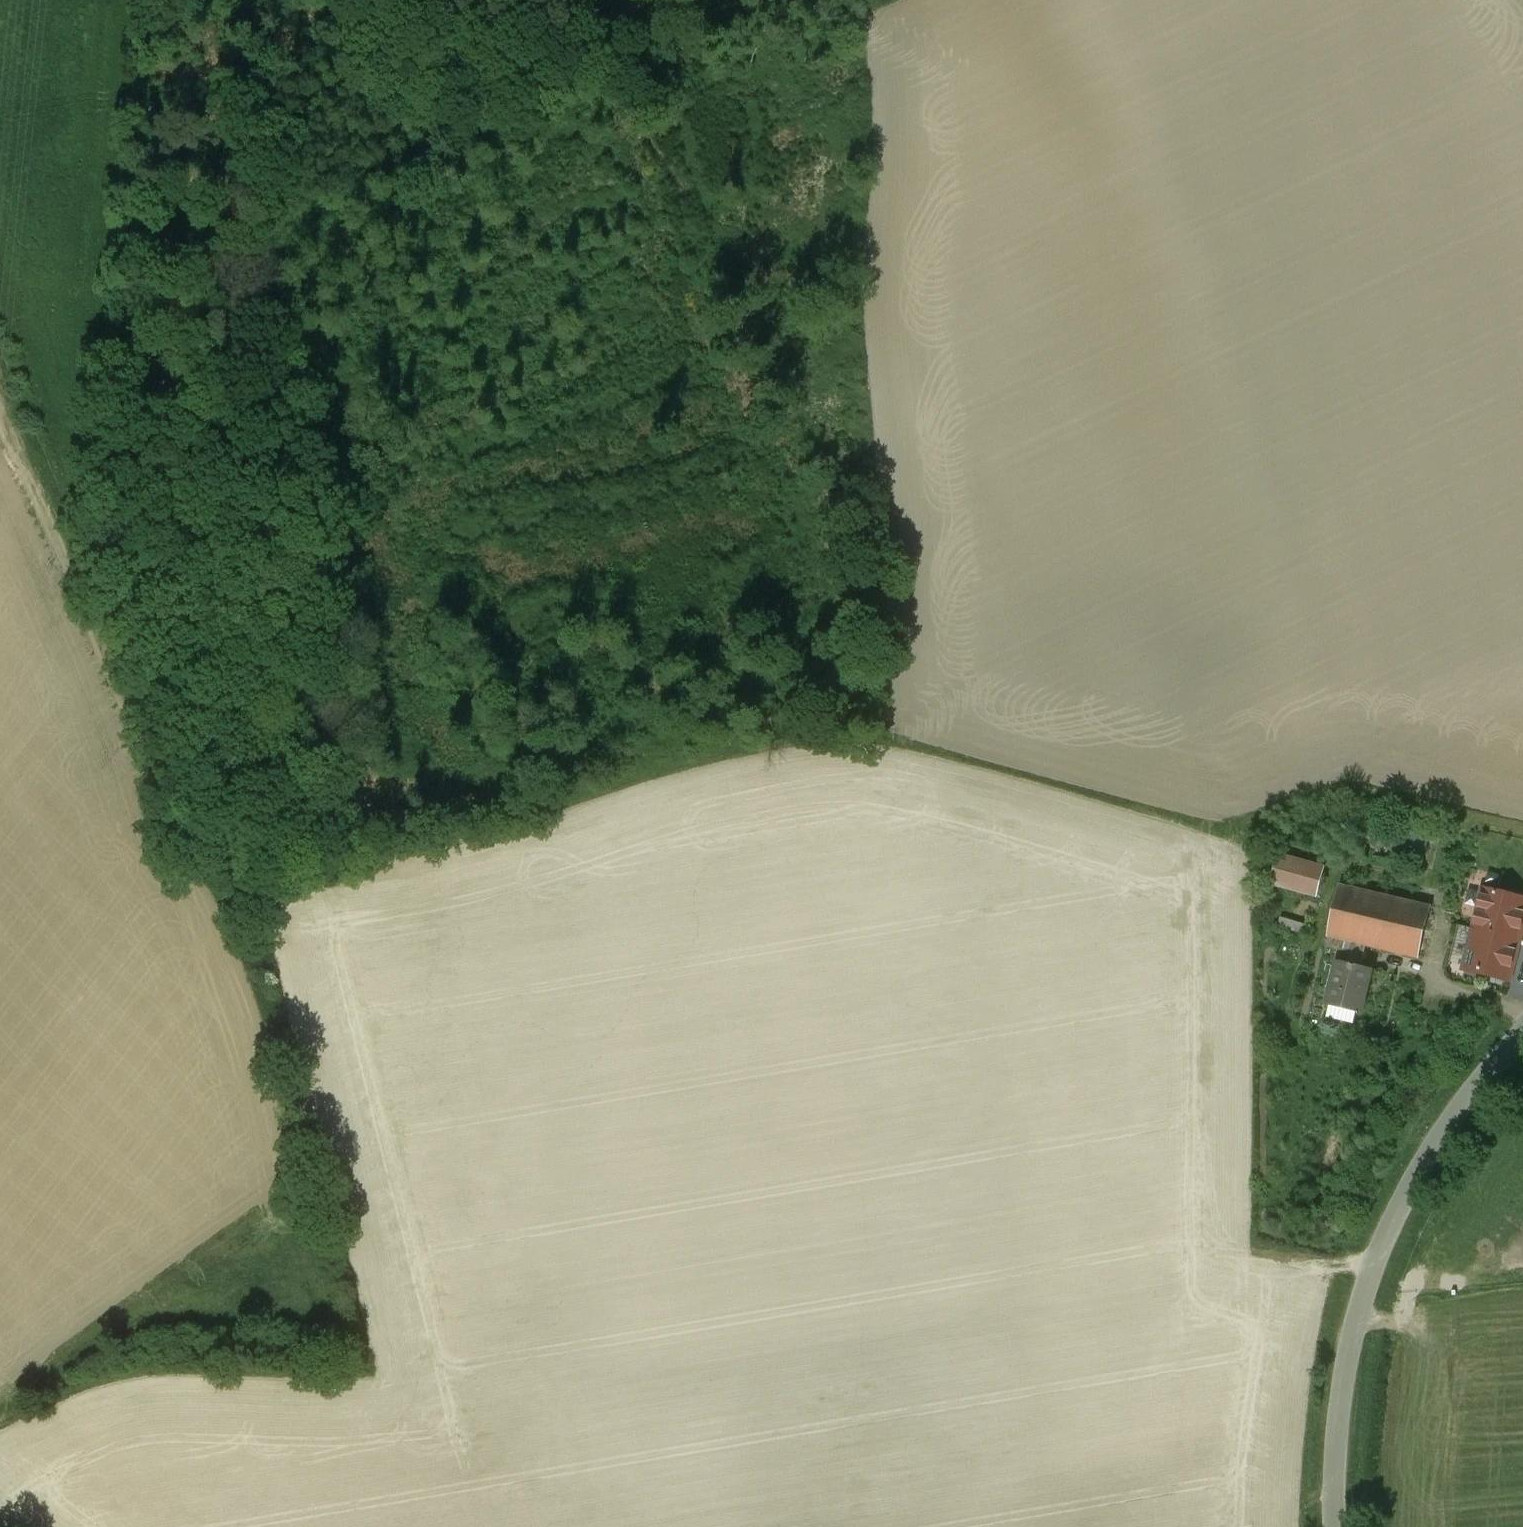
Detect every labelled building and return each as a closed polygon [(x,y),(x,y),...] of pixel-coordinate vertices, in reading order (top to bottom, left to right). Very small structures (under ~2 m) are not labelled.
[(1327,867),(1280,854),(1271,885),(1318,897),(1327,867)] [(1341,885),(1328,940),(1420,962),(1433,907),(1341,885)] [(1480,892),(1462,971),(1510,982),(1522,925),(1522,901),(1480,892)] [(1377,972),(1336,962),(1325,1006),(1366,1016),(1377,972)]
